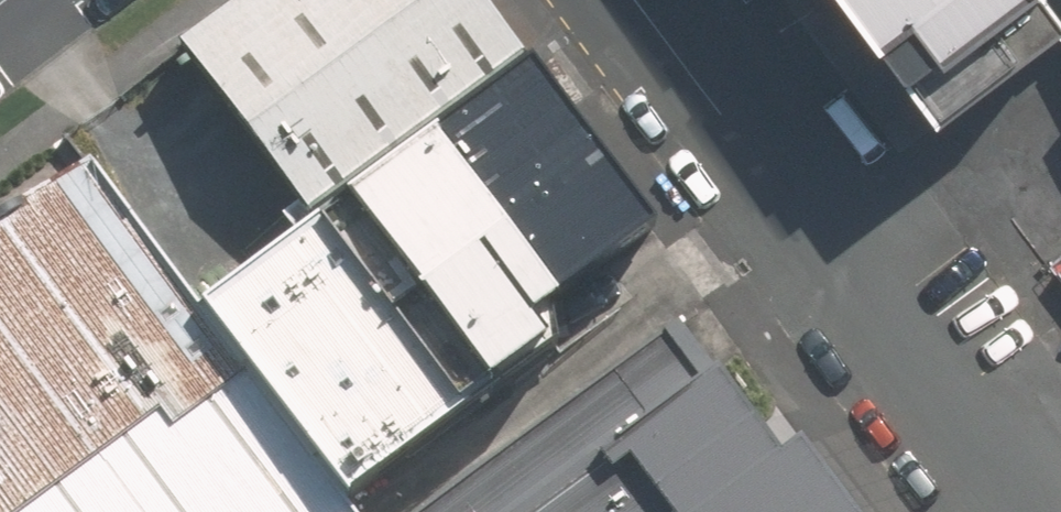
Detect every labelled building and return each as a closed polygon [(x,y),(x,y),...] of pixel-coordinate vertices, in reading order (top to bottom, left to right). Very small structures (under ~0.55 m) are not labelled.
[(492,0),(251,0),(187,49),(316,216),(346,192),(435,124),(531,51),(492,0)] [(943,122),(1060,32),(1060,0),(853,0),(943,122)] [(531,51),(435,124),(557,284),(650,215),(531,51)] [(557,284),(435,124),(346,192),(488,379),(546,335),(526,308),(557,284)] [(89,160),(0,221),(0,511),(355,511),(341,489),(200,302),(89,160)] [(316,216),(200,302),(341,489),(488,379),(346,192),(316,216)] [(802,428),(781,443),(683,308),(403,511),(863,511),(802,428)]
